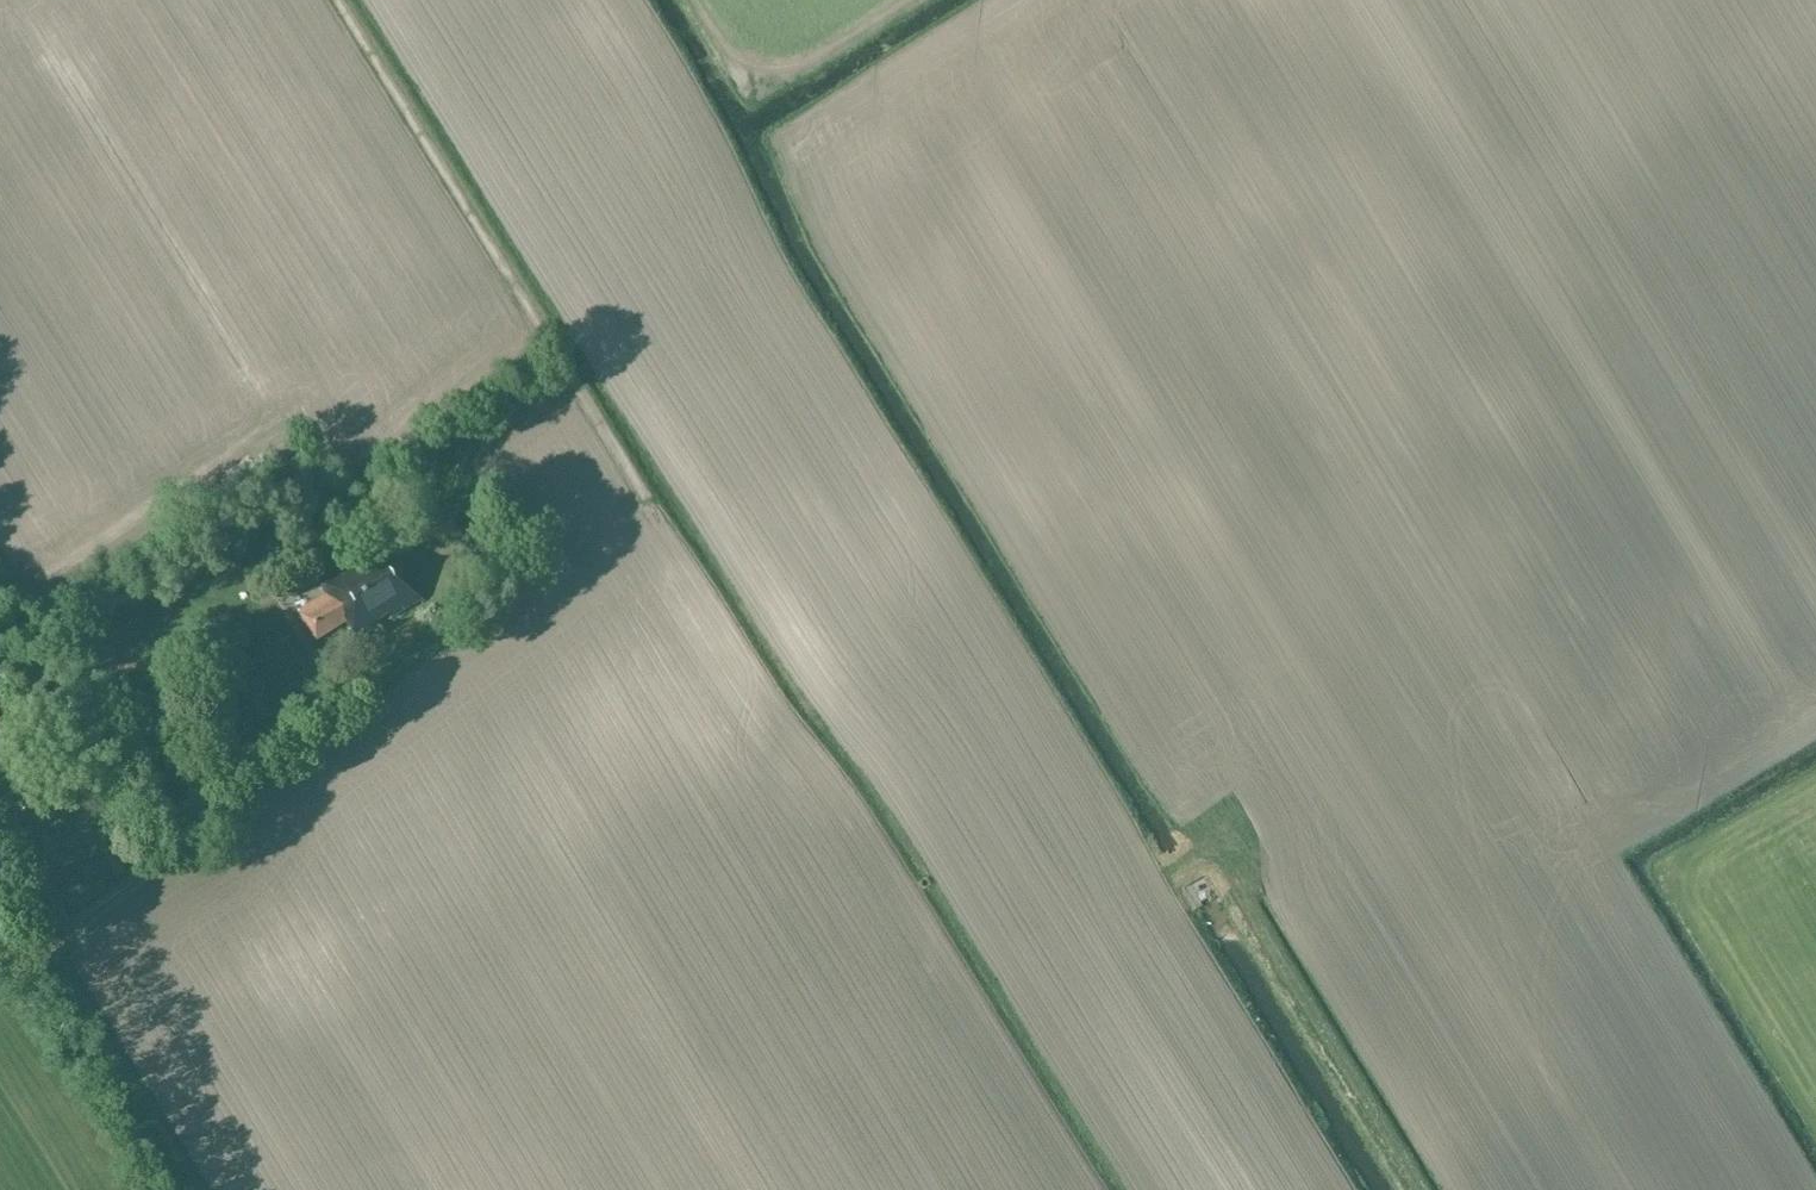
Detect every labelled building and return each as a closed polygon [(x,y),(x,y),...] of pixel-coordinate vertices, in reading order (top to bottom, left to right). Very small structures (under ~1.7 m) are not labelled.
[(325,595),(296,612),(315,642),(346,623),(357,641),(381,627),(377,621),(388,614),(392,620),(423,601),(385,540),(317,582),(325,595)] [(1205,893),(1216,889),(1208,868),(1197,872),(1205,893)]
